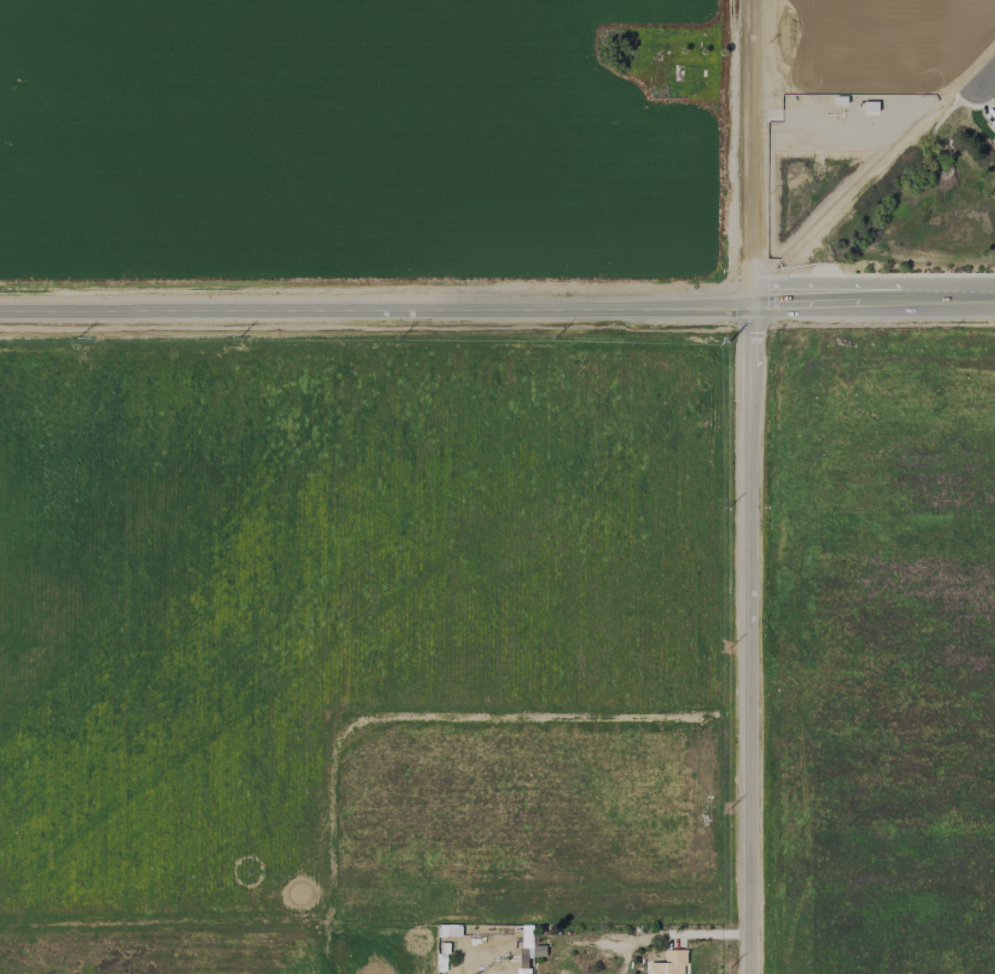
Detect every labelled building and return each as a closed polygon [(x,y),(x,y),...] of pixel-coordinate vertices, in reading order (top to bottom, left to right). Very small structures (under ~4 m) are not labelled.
[(685,950),(664,950),(664,962),(650,962),(650,973),(685,973),(685,950)]
